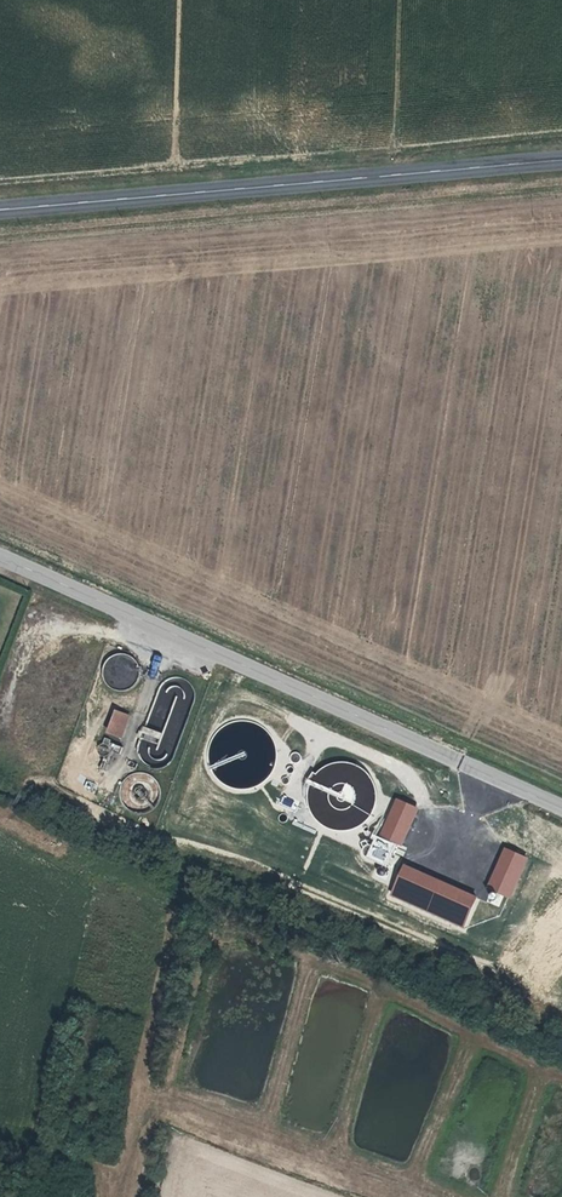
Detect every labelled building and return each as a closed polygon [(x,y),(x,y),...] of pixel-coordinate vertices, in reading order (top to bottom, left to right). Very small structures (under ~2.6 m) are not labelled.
[(121,740),(130,718),(116,712),(108,734),(121,740)] [(418,808),(396,798),(378,840),(401,849),(418,808)] [(487,890),(511,900),(529,859),(504,849),(487,890)] [(478,896),(406,864),(392,896),(464,928),(478,896)]
